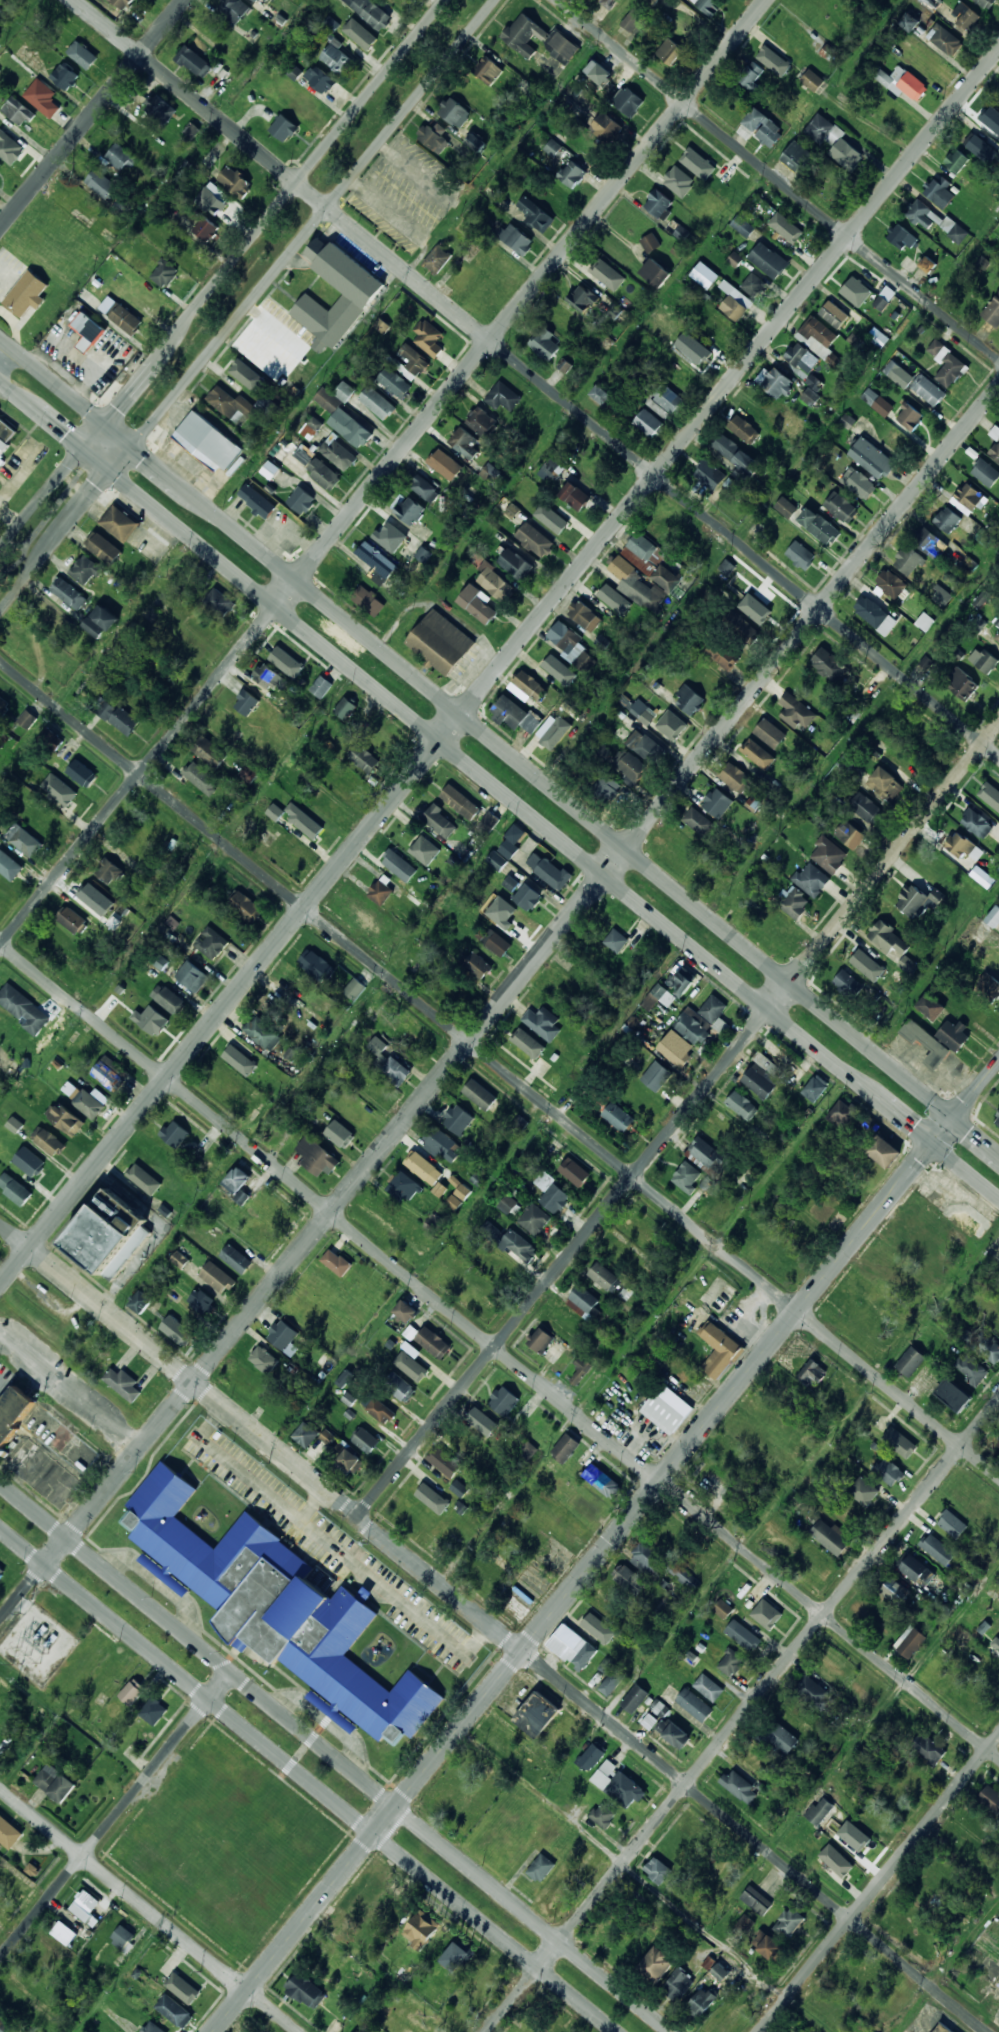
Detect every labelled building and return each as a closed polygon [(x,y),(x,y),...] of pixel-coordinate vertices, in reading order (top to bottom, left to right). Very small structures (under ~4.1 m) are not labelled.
[(137,0),(112,0),(124,12),(137,0)] [(240,0),(223,0),(217,6),(236,25),(251,11),(240,0)] [(382,32),(394,18),(372,0),(341,0),(382,32)] [(604,8),(618,8),(618,0),(604,0),(604,8)] [(713,3),(715,0),(698,0),(695,4),(712,17),(719,8),(713,3)] [(933,11),(942,1),(941,0),(920,0),(933,11)] [(986,11),(997,0),(975,0),(986,11)] [(950,17),(970,33),(982,17),(962,2),(950,17)] [(631,34),(648,13),(637,3),(620,25),(631,34)] [(912,33),(923,20),(910,10),(900,23),(912,33)] [(703,25),(687,12),(676,27),(692,40),(703,25)] [(502,39),(531,61),(538,52),(529,44),(536,35),(544,42),(550,34),(522,13),(502,39)] [(344,37),(364,52),(375,38),(355,22),(344,37)] [(929,39),(952,58),(964,43),(941,24),(929,39)] [(579,50),(559,31),(548,43),(569,62),(579,50)] [(656,52),(673,68),(687,53),(670,37),(656,52)] [(99,58),(77,39),(66,52),(89,71),(99,58)] [(800,78),(808,69),(774,39),(758,58),(788,83),(795,75),(800,78)] [(341,46),(342,46),(338,41),(322,53),(337,74),(353,63),(341,46)] [(203,78),(213,65),(186,45),(176,58),(203,78)] [(473,70),(489,86),(505,71),(488,55),(473,70)] [(585,72),(602,87),(613,76),(596,60),(585,72)] [(81,75),(64,61),(51,78),(68,91),(81,75)] [(737,79),(754,92),(768,73),(751,61),(737,79)] [(308,71),(320,94),(335,85),(323,63),(308,71)] [(930,89),(900,65),(890,77),(882,71),(877,78),(894,91),(898,87),(918,103),(930,89)] [(805,79),(816,90),(824,83),(812,71),(805,79)] [(58,96),(39,78),(24,94),(50,120),(61,109),(53,101),(58,96)] [(645,102),(624,84),(611,100),(632,118),(645,102)] [(164,125),(177,112),(157,91),(143,104),(164,125)] [(437,111),(460,128),(472,113),(449,95),(437,111)] [(24,128),(36,115),(14,96),(2,109),(24,128)] [(997,103),(982,118),(998,135),(998,105),(997,103)] [(737,132),(750,141),(755,135),(773,149),(786,130),(755,107),(737,132)] [(625,128),(605,111),(592,127),(611,144),(625,128)] [(299,126),(282,113),(270,130),(287,142),(299,126)] [(835,124),(818,113),(805,133),(822,145),(835,124)] [(183,132),(193,140),(201,129),(192,121),(183,132)] [(439,152),(448,139),(426,123),(417,136),(439,152)] [(6,160),(22,140),(10,131),(4,139),(0,136),(0,155),(6,160)] [(579,144),(595,158),(605,148),(589,133),(579,144)] [(966,146),(988,166),(998,152),(977,133),(966,146)] [(466,142),(479,153),(486,145),(473,134),(466,142)] [(865,155),(842,137),(828,154),(851,172),(865,155)] [(544,150),(553,157),(562,146),(553,139),(544,150)] [(780,159),(800,174),(815,154),(795,140),(780,159)] [(106,157),(125,173),(137,159),(118,143),(106,157)] [(712,159),(709,143),(682,149),(688,175),(703,172),(700,161),(712,159)] [(959,174),(970,158),(955,148),(944,163),(959,174)] [(588,172),(571,159),(557,176),(573,189),(588,172)] [(252,183),(229,165),(218,179),(240,197),(252,183)] [(662,181),(681,198),(695,181),(676,165),(662,181)] [(85,181),(106,200),(117,187),(96,168),(85,181)] [(923,191),(936,203),(952,183),(939,172),(923,191)] [(227,202),(206,188),(197,201),(217,216),(227,202)] [(643,207),(661,218),(674,200),(656,188),(643,207)] [(537,233),(550,224),(532,195),(518,204),(537,233)] [(769,208),(755,195),(731,224),(745,237),(769,208)] [(122,218),(134,204),(124,196),(112,209),(122,218)] [(933,224),(926,215),(930,211),(920,199),(906,210),(924,232),(933,224)] [(191,215),(198,221),(192,230),(207,242),(219,226),(196,208),(191,215)] [(794,244),(804,231),(777,211),(768,224),(794,244)] [(690,232),(673,219),(665,228),(682,242),(690,232)] [(535,243),(512,222),(500,235),(523,256),(535,243)] [(886,236),(906,254),(918,240),(898,222),(886,236)] [(960,245),(969,234),(957,224),(948,235),(960,245)] [(663,244),(654,231),(640,241),(649,254),(663,244)] [(386,284),(322,233),(303,258),(346,292),(330,312),(307,293),(290,314),(319,337),(312,346),(321,353),(327,344),(334,349),(386,284)] [(749,257),(777,281),(790,264),(763,241),(749,257)] [(452,253),(436,244),(423,266),(438,275),(452,253)] [(930,273),(936,262),(924,255),(918,266),(930,273)] [(641,272),(660,288),(673,273),(653,257),(641,272)] [(165,289),(179,271),(163,258),(149,277),(165,289)] [(593,272),(613,291),(625,278),(604,259),(593,272)] [(719,274),(699,261),(689,276),(709,289),(719,274)] [(3,302),(22,318),(33,304),(35,306),(51,286),(30,269),(3,302)] [(766,283),(752,272),(741,286),(753,297),(766,283)] [(837,292),(865,313),(880,294),(852,273),(837,292)] [(599,298),(583,282),(567,298),(583,314),(599,298)] [(874,304),(884,311),(898,292),(888,285),(874,304)] [(720,307),(738,322),(750,308),(731,293),(720,307)] [(998,325),(998,293),(981,313),(997,327),(998,325)] [(110,316),(120,304),(109,296),(100,308),(110,316)] [(819,312),(839,330),(851,317),(831,299),(819,312)] [(133,337),(145,323),(119,302),(108,316),(133,337)] [(547,317),(572,337),(584,323),(558,303),(547,317)] [(86,353),(107,330),(85,311),(73,324),(86,336),(78,346),(86,353)] [(828,349),(838,335),(812,316),(802,330),(828,349)] [(419,334),(414,340),(434,359),(443,348),(436,342),(443,334),(423,317),(413,329),(419,334)] [(529,343),(549,361),(562,347),(553,339),(555,336),(544,326),(529,343)] [(714,357),(692,338),(679,352),(701,372),(714,357)] [(968,367),(938,338),(927,349),(945,367),(936,376),(948,388),(968,367)] [(820,360),(799,341),(786,354),(807,374),(820,360)] [(410,360),(406,366),(418,377),(431,362),(407,342),(399,351),(410,360)] [(245,390),(259,373),(239,358),(226,375),(245,390)] [(572,365),(563,358),(556,366),(566,374),(572,365)] [(882,371),(905,389),(914,378),(892,359),(882,371)] [(404,399),(414,385),(388,366),(377,380),(404,399)] [(793,375),(770,368),(763,389),(786,396),(793,375)] [(809,385),(800,397),(812,407),(821,396),(815,392),(823,382),(811,373),(805,381),(809,385)] [(947,394),(921,373),(910,386),(936,407),(947,394)] [(485,399),(507,417),(522,397),(501,380),(485,399)] [(327,423),(363,449),(375,433),(341,408),(355,389),(344,381),(334,394),(324,387),(314,399),(334,414),(327,423)] [(676,416),(687,402),(661,381),(650,395),(676,416)] [(236,399),(217,384),(206,399),(231,419),(238,410),(254,422),(262,412),(239,395),(236,399)] [(360,397),(385,421),(397,409),(372,384),(360,397)] [(606,405),(613,395),(598,384),(591,395),(606,405)] [(861,397),(872,406),(879,395),(868,387),(861,397)] [(895,416),(914,430),(926,415),(907,401),(895,416)] [(487,438),(500,422),(479,406),(466,422),(487,438)] [(664,423),(644,408),(632,423),(653,438),(664,423)] [(243,447),(194,410),(173,438),(221,475),(243,447)] [(799,446),(813,428),(791,410),(776,429),(799,446)] [(727,426),(750,445),(761,432),(738,413),(727,426)] [(323,424),(313,416),(300,432),(310,441),(323,424)] [(19,432),(0,417),(0,456),(19,432)] [(483,446),(461,426),(448,440),(470,461),(483,446)] [(998,462),(998,428),(996,426),(989,434),(998,441),(989,453),(998,462)] [(744,450),(723,432),(713,445),(734,463),(744,450)] [(331,491),(344,475),(345,476),(359,458),(332,435),(317,453),(319,454),(306,471),(331,491)] [(849,452),(881,481),(896,464),(864,435),(849,452)] [(282,461),(293,446),(281,437),(270,453),(282,461)] [(293,456),(308,465),(315,452),(301,443),(293,456)] [(464,469),(440,447),(428,461),(451,483),(464,469)] [(610,473),(589,456),(577,471),(598,489),(610,473)] [(555,480),(564,468),(551,458),(542,469),(555,480)] [(714,490),(726,475),(705,458),(693,473),(714,490)] [(982,458),(971,471),(991,488),(998,479),(998,472),(982,458)] [(280,468),(268,460),(260,472),(272,480),(280,468)] [(490,483),(500,473),(490,464),(481,473),(490,483)] [(843,480),(867,501),(879,487),(855,466),(843,480)] [(431,503),(440,493),(419,474),(410,484),(431,503)] [(592,498),(572,481),(561,494),(581,511),(592,498)] [(985,496),(968,481),(950,500),(966,515),(985,496)] [(267,519),(277,508),(248,483),(238,495),(267,519)] [(286,500),(302,516),(317,501),(301,485),(286,500)] [(824,502),(847,525),(860,512),(837,489),(824,502)] [(412,526),(426,509),(408,494),(394,511),(412,526)] [(790,518),(798,507),(783,496),(774,507),(790,518)] [(533,516),(560,534),(569,520),(542,503),(533,516)] [(141,524),(117,504),(100,523),(124,543),(141,524)] [(933,521),(950,534),(963,516),(945,504),(933,521)] [(842,532),(810,506),(799,520),(831,546),(842,532)] [(372,536),(394,555),(408,539),(387,520),(372,536)] [(544,558),(555,543),(527,522),(515,537),(544,558)] [(934,560),(948,547),(927,524),(913,537),(934,560)] [(122,553),(97,530),(85,543),(110,567),(122,553)] [(647,575),(665,555),(640,532),(622,552),(647,575)] [(398,568),(367,540),(356,552),(373,568),(368,574),(381,587),(398,568)] [(817,556),(797,540),(786,553),(806,570),(817,556)] [(893,562),(910,578),(926,560),(909,544),(893,562)] [(428,566),(436,556),(422,545),(414,555),(428,566)] [(498,563),(525,583),(536,567),(509,547),(498,563)] [(87,588),(103,569),(85,554),(69,573),(87,588)] [(969,576),(978,564),(966,555),(957,567),(969,576)] [(629,587),(640,574),(620,556),(608,568),(629,587)] [(730,575),(735,564),(724,558),(718,569),(730,575)] [(478,568),(483,572),(476,579),(500,601),(513,586),(485,560),(478,568)] [(652,578),(656,581),(642,603),(657,613),(682,577),(661,564),(652,578)] [(908,585),(887,568),(875,583),(896,600),(908,585)] [(77,612),(88,601),(62,577),(51,588),(77,612)] [(587,591),(615,611),(624,598),(596,578),(587,591)] [(500,608),(472,584),(458,600),(486,625),(500,608)] [(374,609),(380,601),(360,585),(351,597),(371,613),(374,609)] [(942,609),(953,596),(941,586),(931,598),(942,609)] [(236,600),(213,588),(204,605),(227,617),(236,600)] [(758,621),(775,606),(763,592),(746,607),(758,621)] [(886,636),(898,622),(866,595),(854,609),(886,636)] [(590,633),(603,621),(580,598),(567,610),(590,633)] [(120,620),(102,604),(83,625),(101,641),(120,620)] [(406,643),(450,677),(477,641),(434,608),(406,643)] [(925,632),(935,620),(924,611),(914,622),(925,632)] [(725,623),(755,641),(762,630),(732,612),(725,623)] [(562,654),(586,674),(600,657),(560,624),(550,636),(566,649),(562,654)] [(706,652),(730,672),(744,655),(719,635),(706,652)] [(312,665),(282,643),(271,659),(300,681),(312,665)] [(811,661),(835,683),(849,668),(824,646),(811,661)] [(531,660),(553,675),(562,662),(541,647),(531,660)] [(998,661),(998,659),(982,647),(971,661),(989,675),(998,661)] [(918,664),(929,670),(934,661),(924,654),(918,664)] [(284,678),(264,662),(253,676),(273,692),(284,678)] [(981,685),(960,667),(945,684),(966,702),(981,685)] [(537,703),(548,691),(524,669),(513,680),(537,703)] [(333,684),(321,675),(309,690),(321,699),(333,684)] [(870,702),(883,689),(873,679),(860,692),(870,702)] [(691,716),(705,699),(687,683),(672,700),(691,716)] [(260,699),(245,689),(233,705),(249,716),(260,699)] [(816,716),(789,691),(779,702),(786,709),(779,716),(794,730),(800,723),(805,727),(816,716)] [(490,712),(515,731),(520,725),(532,734),(542,721),(505,693),(490,712)] [(1,717),(11,704),(0,695),(0,716),(1,717)] [(344,720),(358,707),(347,696),(334,709),(344,720)] [(98,711),(129,737),(140,724),(110,698),(98,711)] [(629,712),(648,726),(658,714),(638,699),(629,712)] [(672,744),(688,724),(655,699),(639,719),(672,744)] [(18,721),(28,730),(38,718),(27,710),(18,721)] [(787,737),(766,717),(754,731),(775,750),(787,737)] [(544,757),(566,735),(555,724),(533,746),(544,757)] [(65,741),(47,726),(37,739),(55,753),(65,741)] [(665,753),(640,727),(626,741),(651,766),(665,753)] [(228,755),(204,735),(193,749),(217,769),(228,755)] [(761,771),(774,755),(751,737),(738,753),(761,771)] [(879,750),(908,776),(919,764),(890,738),(879,750)] [(370,775),(381,763),(361,744),(350,756),(370,775)] [(650,769),(629,752),(617,767),(638,784),(650,769)] [(88,789),(99,776),(78,759),(67,772),(88,789)] [(208,797),(220,785),(195,760),(183,772),(208,797)] [(718,775),(740,795),(753,780),(730,760),(718,775)] [(249,772),(253,775),(256,769),(249,764),(242,775),(245,778),(249,772)] [(905,789),(884,766),(867,781),(888,804),(905,789)] [(621,789),(607,773),(590,787),(605,804),(621,789)] [(44,789),(72,811),(84,797),(56,775),(44,789)] [(482,809),(451,783),(441,795),(471,822),(482,809)] [(998,811),(998,788),(986,784),(980,804),(998,811)] [(701,805),(720,819),(734,800),(716,786),(701,805)] [(874,825),(885,810),(859,792),(849,807),(874,825)] [(266,813),(277,821),(285,811),(274,802),(266,813)] [(446,840),(459,827),(435,804),(422,817),(446,840)] [(714,824),(693,806),(682,819),(704,837),(714,824)] [(985,839),(994,824),(969,808),(960,823),(985,839)] [(327,831),(300,811),(290,825),(317,845),(327,831)] [(499,817),(486,812),(479,829),(492,834),(499,817)] [(866,836),(847,819),(835,834),(854,850),(866,836)] [(32,859),(44,845),(17,822),(5,836),(32,859)] [(404,844),(432,868),(443,855),(415,831),(404,844)] [(977,846),(956,831),(944,847),(966,862),(977,846)] [(834,876),(849,856),(824,836),(808,856),(834,876)] [(509,859),(519,847),(508,837),(498,849),(509,859)] [(418,870),(390,847),(380,860),(408,883),(418,870)] [(1,848),(0,849),(0,872),(12,882),(24,868),(1,848)] [(508,860),(494,849),(485,860),(499,871),(508,860)] [(94,872),(111,885),(123,870),(106,857),(94,872)] [(561,891),(572,876),(546,858),(535,873),(561,891)] [(792,879),(814,899),(831,880),(809,861),(792,879)] [(995,880),(977,864),(969,873),(987,889),(995,880)] [(504,884),(512,892),(519,883),(511,876),(504,884)] [(128,911),(86,879),(75,894),(117,925),(128,911)] [(367,895),(382,906),(395,890),(379,879),(367,895)] [(530,912),(543,897),(526,882),(513,898),(530,912)] [(936,890),(931,897),(909,883),(895,905),(915,917),(925,901),(937,908),(944,895),(936,890)] [(799,921),(813,901),(792,884),(777,905),(799,921)] [(264,912),(241,891),(229,905),(252,926),(264,912)] [(530,923),(500,898),(489,912),(519,937),(530,923)] [(77,935),(87,921),(66,905),(56,918),(77,935)] [(970,935),(979,944),(998,925),(998,907),(984,921),(985,921),(970,935)] [(912,945),(880,920),(869,934),(907,964),(904,968),(912,975),(918,966),(904,956),(912,945)] [(117,933),(128,942),(136,931),(125,923),(117,933)] [(215,963),(230,942),(208,926),(193,947),(215,963)] [(501,957),(511,944),(491,928),(480,941),(501,957)] [(629,940),(614,928),(603,941),(618,954),(629,940)] [(883,966),(859,945),(847,959),(870,980),(883,966)] [(335,968),(311,948),(298,963),(322,983),(335,968)] [(482,982),(494,968),(475,951),(463,964),(482,982)] [(210,979),(191,960),(176,975),(195,993),(210,979)] [(665,980),(678,996),(697,981),(685,965),(665,980)] [(832,981),(854,1001),(866,989),(844,969),(832,981)] [(988,972),(975,987),(993,1003),(998,996),(998,981),(988,972)] [(354,1001),(367,988),(356,978),(344,991),(354,1001)] [(52,1016),(8,982),(0,993),(0,1006),(37,1035),(52,1016)] [(188,1004),(162,982),(151,995),(177,1017),(188,1004)] [(667,1007),(676,998),(660,984),(651,993),(667,1007)] [(935,1022),(947,1008),(928,991),(916,1006),(935,1022)] [(713,1024),(728,1006),(714,994),(699,1012),(713,1024)] [(134,1017),(159,1038),(170,1025),(145,1004),(134,1017)] [(537,1015),(530,1008),(521,1018),(550,1043),(562,1030),(554,1023),(558,1018),(544,1007),(537,1015)] [(698,1047),(711,1031),(686,1010),(673,1026),(698,1047)] [(284,1035),(254,1015),(243,1033),(273,1052),(284,1035)] [(712,1025),(722,1034),(730,1025),(719,1016),(712,1025)] [(960,1052),(969,1038),(962,1033),(965,1028),(950,1018),(937,1036),(960,1052)] [(937,1072),(952,1051),(909,1019),(902,1030),(933,1053),(925,1063),(937,1072)] [(531,1056),(540,1041),(513,1025),(503,1040),(531,1056)] [(694,1056),(668,1034),(657,1049),(683,1070),(694,1056)] [(387,1046),(377,1037),(368,1047),(380,1057),(374,1064),(401,1087),(412,1074),(384,1050),(387,1046)] [(224,1058),(247,1077),(260,1061),(237,1042),(224,1058)] [(786,1052),(774,1042),(761,1056),(773,1067),(786,1052)] [(129,1073),(107,1055),(92,1074),(115,1092),(129,1073)] [(807,1073),(788,1055),(774,1069),(793,1087),(807,1073)] [(657,1093),(673,1074),(657,1060),(641,1079),(657,1093)] [(780,1082),(755,1063),(741,1082),(766,1100),(780,1082)] [(814,1100),(828,1087),(818,1076),(805,1089),(814,1100)] [(463,1091),(487,1112),(498,1099),(474,1078),(463,1091)] [(106,1107),(81,1085),(69,1099),(94,1121),(106,1107)] [(749,1122),(759,1109),(735,1090),(725,1103),(749,1122)] [(825,1117),(842,1132),(861,1110),(844,1096),(825,1117)] [(48,1117),(75,1138),(87,1123),(60,1102),(48,1117)] [(602,1116),(626,1134),(637,1119),(613,1102),(602,1116)] [(460,1136),(475,1119),(458,1103),(442,1120),(460,1136)] [(510,1127),(519,1134),(529,1121),(519,1114),(510,1127)] [(24,1124),(13,1115),(6,1125),(16,1134),(24,1124)] [(860,1124),(871,1132),(878,1123),(866,1115),(860,1124)] [(190,1133),(174,1119),(161,1134),(177,1148),(190,1133)] [(325,1135),(344,1149),(355,1134),(336,1120),(325,1135)] [(66,1145),(45,1127),(34,1140),(55,1158),(66,1145)] [(462,1141),(430,1131),(424,1152),(456,1162),(462,1141)] [(889,1170),(904,1153),(881,1134),(867,1152),(889,1170)] [(685,1153),(715,1179),(729,1162),(700,1136),(685,1153)] [(302,1167),(322,1175),(324,1170),(335,1175),(342,1155),(303,1139),(298,1151),(307,1155),(302,1167)] [(63,1173),(23,1148),(13,1164),(53,1189),(63,1173)] [(433,1187),(444,1174),(416,1150),(405,1162),(433,1187)] [(593,1175),(570,1157),(559,1170),(581,1189),(593,1175)] [(671,1180),(689,1194),(704,1175),(686,1161),(671,1180)] [(127,1175),(146,1192),(157,1180),(138,1162),(127,1175)] [(253,1178),(239,1166),(224,1184),(237,1196),(253,1178)] [(422,1187),(401,1170),(386,1189),(407,1206),(422,1187)] [(8,1171),(0,1179),(0,1187),(23,1208),(34,1196),(8,1171)] [(448,1188),(439,1181),(431,1190),(440,1197),(448,1188)] [(558,1214),(571,1195),(552,1182),(539,1201),(558,1214)] [(453,1193),(463,1200),(471,1190),(461,1183),(453,1193)] [(110,1278),(152,1220),(108,1188),(65,1245),(110,1278)] [(446,1202),(456,1209),(462,1201),(452,1194),(446,1202)] [(517,1202),(507,1194),(498,1207),(508,1214),(517,1202)] [(551,1219),(534,1203),(518,1221),(535,1237),(551,1219)] [(478,1231),(504,1252),(508,1247),(529,1264),(539,1251),(511,1228),(506,1235),(487,1220),(478,1231)] [(244,1275),(254,1263),(231,1243),(221,1255),(244,1275)] [(353,1266),(332,1248),(321,1260),(342,1278),(353,1266)] [(170,1259),(182,1269),(189,1260),(177,1250),(170,1259)] [(238,1283),(212,1260),(200,1275),(226,1297),(238,1283)] [(588,1274),(612,1295),(623,1283),(599,1261),(588,1274)] [(590,1314),(601,1301),(581,1285),(570,1298),(590,1314)] [(206,1317),(218,1302),(198,1287),(187,1302),(206,1317)] [(130,1303),(141,1314),(152,1302),(142,1291),(130,1303)] [(409,1323),(418,1311),(403,1299),(394,1312),(409,1323)] [(160,1328),(184,1348),(195,1335),(171,1315),(160,1328)] [(300,1333),(280,1319),(266,1338),(286,1352),(300,1333)] [(713,1323),(702,1337),(717,1349),(709,1359),(714,1363),(707,1371),(718,1381),(744,1348),(713,1323)] [(416,1339),(442,1360),(453,1347),(427,1326),(416,1339)] [(555,1340),(541,1326),(527,1342),(542,1355),(555,1340)] [(966,1329),(959,1339),(997,1366),(998,1363),(998,1344),(982,1332),(978,1338),(966,1329)] [(402,1347),(416,1358),(421,1353),(407,1341),(402,1347)] [(249,1360),(269,1376),(280,1361),(260,1346),(249,1360)] [(927,1358),(913,1346),(896,1366),(911,1378),(927,1358)] [(435,1369),(412,1351),(400,1367),(423,1385),(435,1369)] [(954,1364),(977,1387),(990,1374),(967,1351),(954,1364)] [(573,1364),(579,1368),(569,1381),(577,1386),(592,1365),(580,1356),(573,1364)] [(797,1375),(812,1391),(829,1374),(814,1359),(797,1375)] [(120,1374),(112,1368),(103,1379),(133,1404),(145,1389),(122,1371),(120,1374)] [(355,1374),(347,1368),(335,1382),(343,1389),(355,1374)] [(415,1388),(394,1372),(383,1386),(404,1402),(415,1388)] [(976,1398),(950,1378),(937,1394),(963,1414),(976,1398)] [(641,1411),(672,1437),(695,1409),(664,1383),(641,1411)] [(521,1400),(503,1385),(489,1402),(507,1417),(521,1400)] [(39,1403),(16,1386),(0,1407),(0,1457),(39,1403)] [(397,1415),(372,1393),(362,1405),(388,1426),(397,1415)] [(501,1426),(477,1406),(467,1419),(491,1439),(501,1426)] [(319,1433),(305,1422),(293,1438),(308,1449),(319,1433)] [(382,1441),(364,1427),(353,1441),(370,1455),(382,1441)] [(475,1461),(487,1447),(464,1428),(452,1443),(475,1461)] [(336,1436),(325,1429),(319,1437),(330,1445),(336,1436)] [(583,1444),(569,1432),(551,1453),(565,1465),(583,1444)] [(927,1450),(901,1433),(891,1448),(916,1465),(927,1450)] [(530,1459),(539,1449),(528,1440),(520,1450),(530,1459)] [(364,1460),(341,1442),(332,1454),(338,1459),(335,1464),(351,1476),(364,1460)] [(430,1461),(453,1481),(464,1467),(441,1448),(430,1461)] [(897,1488),(908,1472),(886,1457),(875,1473),(897,1488)] [(124,1522),(134,1530),(132,1539),(220,1609),(215,1626),(245,1649),(252,1641),(313,1689),(311,1696),(330,1701),(372,1735),(401,1743),(408,1735),(414,1737),(446,1697),(411,1669),(392,1692),(346,1655),(380,1612),(344,1584),(334,1597),(315,1577),(317,1568),(247,1512),(217,1549),(177,1517),(199,1489),(163,1461),(129,1503),(135,1508),(124,1522)] [(583,1475),(612,1499),(623,1487),(593,1463),(583,1475)] [(436,1509),(448,1496),(424,1474),(412,1487),(436,1509)] [(872,1509),(885,1495),(864,1476),(851,1491),(872,1509)] [(449,1488),(462,1498),(469,1488),(456,1479),(449,1488)] [(937,1524),(959,1539),(969,1525),(947,1509),(937,1524)] [(810,1534),(840,1558),(854,1542),(824,1517),(810,1534)] [(920,1545),(947,1567),(957,1554),(930,1532),(920,1545)] [(651,1577),(659,1566),(694,1591),(701,1582),(642,1540),(628,1560),(651,1577)] [(930,1570),(911,1554),(899,1570),(918,1585),(930,1570)] [(649,1584),(624,1563),(612,1577),(637,1598),(649,1584)] [(909,1594),(894,1578),(882,1591),(897,1606),(909,1594)] [(743,1605),(779,1633),(790,1618),(754,1590),(743,1605)] [(733,1609),(722,1600),(715,1609),(726,1619),(733,1609)] [(578,1626),(607,1648),(617,1634),(588,1611),(578,1626)] [(725,1633),(753,1651),(762,1638),(733,1619),(725,1633)] [(584,1639),(564,1625),(549,1646),(569,1660),(584,1639)] [(909,1659),(928,1638),(912,1625),(894,1646),(909,1659)] [(990,1644),(998,1651),(998,1638),(996,1636),(990,1644)] [(572,1663),(582,1672),(598,1652),(588,1643),(572,1663)] [(936,1679),(952,1655),(938,1647),(923,1670),(936,1679)] [(747,1661),(732,1648),(717,1665),(731,1678),(747,1661)] [(627,1674),(606,1658),(598,1669),(609,1677),(600,1688),(610,1696),(627,1674)] [(714,1703),(725,1691),(704,1672),(693,1684),(714,1703)] [(795,1691),(821,1710),(833,1694),(807,1675),(795,1691)] [(145,1690),(134,1679),(119,1694),(130,1704),(145,1690)] [(634,1714),(650,1692),(637,1683),(621,1704),(634,1714)] [(676,1700),(704,1723),(715,1710),(687,1687),(676,1700)] [(539,1738),(563,1708),(538,1689),(514,1719),(539,1738)] [(850,1703),(837,1693),(828,1705),(840,1715),(850,1703)] [(139,1713),(154,1726),(169,1708),(154,1696),(139,1713)] [(665,1716),(670,1708),(658,1700),(644,1720),(654,1727),(654,1728),(685,1749),(694,1735),(665,1716)] [(764,1746),(775,1741),(780,1754),(796,1746),(784,1720),(758,1732),(764,1746)] [(911,1746),(936,1766),(947,1751),(923,1732),(911,1746)] [(576,1762),(588,1773),(607,1752),(595,1741),(576,1762)] [(602,1790),(620,1768),(608,1758),(590,1780),(602,1790)] [(78,1784),(49,1761),(33,1781),(62,1804),(78,1784)] [(750,1804),(761,1790),(732,1767),(721,1782),(750,1804)] [(606,1791),(629,1812),(648,1792),(624,1771),(606,1791)] [(988,1784),(977,1800),(998,1816),(998,1792),(988,1784)] [(805,1815),(818,1826),(835,1806),(822,1795),(805,1815)] [(606,1829),(618,1814),(601,1801),(589,1816),(606,1829)] [(0,1814),(0,1841),(11,1850),(24,1834),(0,1814)] [(835,1844),(853,1860),(871,1841),(848,1820),(835,1833),(840,1838),(835,1844)] [(843,1878),(854,1866),(829,1843),(818,1855),(843,1878)] [(542,1883),(556,1863),(540,1852),(527,1872),(542,1883)] [(659,1885),(673,1872),(657,1855),(643,1869),(659,1885)] [(740,1898),(764,1917),(774,1903),(750,1885),(740,1898)] [(86,1923),(103,1904),(86,1889),(70,1908),(86,1923)] [(0,1898),(0,1916),(9,1907),(0,1898)] [(808,1915),(790,1904),(775,1929),(794,1940),(808,1915)] [(443,1926),(422,1909),(402,1934),(423,1951),(443,1926)] [(756,1922),(745,1914),(736,1926),(747,1934),(756,1922)] [(51,1932),(69,1947),(79,1934),(61,1920),(51,1932)] [(135,1936),(124,1925),(111,1938),(122,1949),(135,1936)] [(759,1947),(776,1961),(787,1947),(770,1933),(759,1947)] [(37,1945),(49,1957),(58,1948),(46,1936),(37,1945)] [(474,1953),(458,1940),(441,1961),(458,1974),(474,1953)] [(676,1961),(656,1944),(638,1965),(657,1982),(676,1961)] [(725,1977),(734,1961),(721,1953),(711,1969),(725,1977)] [(708,1970),(714,1961),(708,1956),(701,1964),(708,1970)] [(660,1989),(678,2002),(695,1979),(678,1966),(660,1989)] [(313,2011),(327,1994),(299,1970),(284,1987),(313,2011)] [(164,1986),(192,2004),(201,1990),(173,1972),(164,1986)] [(716,1996),(701,1986),(685,2009),(699,2019),(716,1996)] [(155,2007),(183,2029),(194,2015),(165,1993),(155,2007)] [(14,2024),(0,2013),(0,2031),(8,2031),(14,2024)] [(149,2020),(142,2031),(169,2031),(149,2020)]
